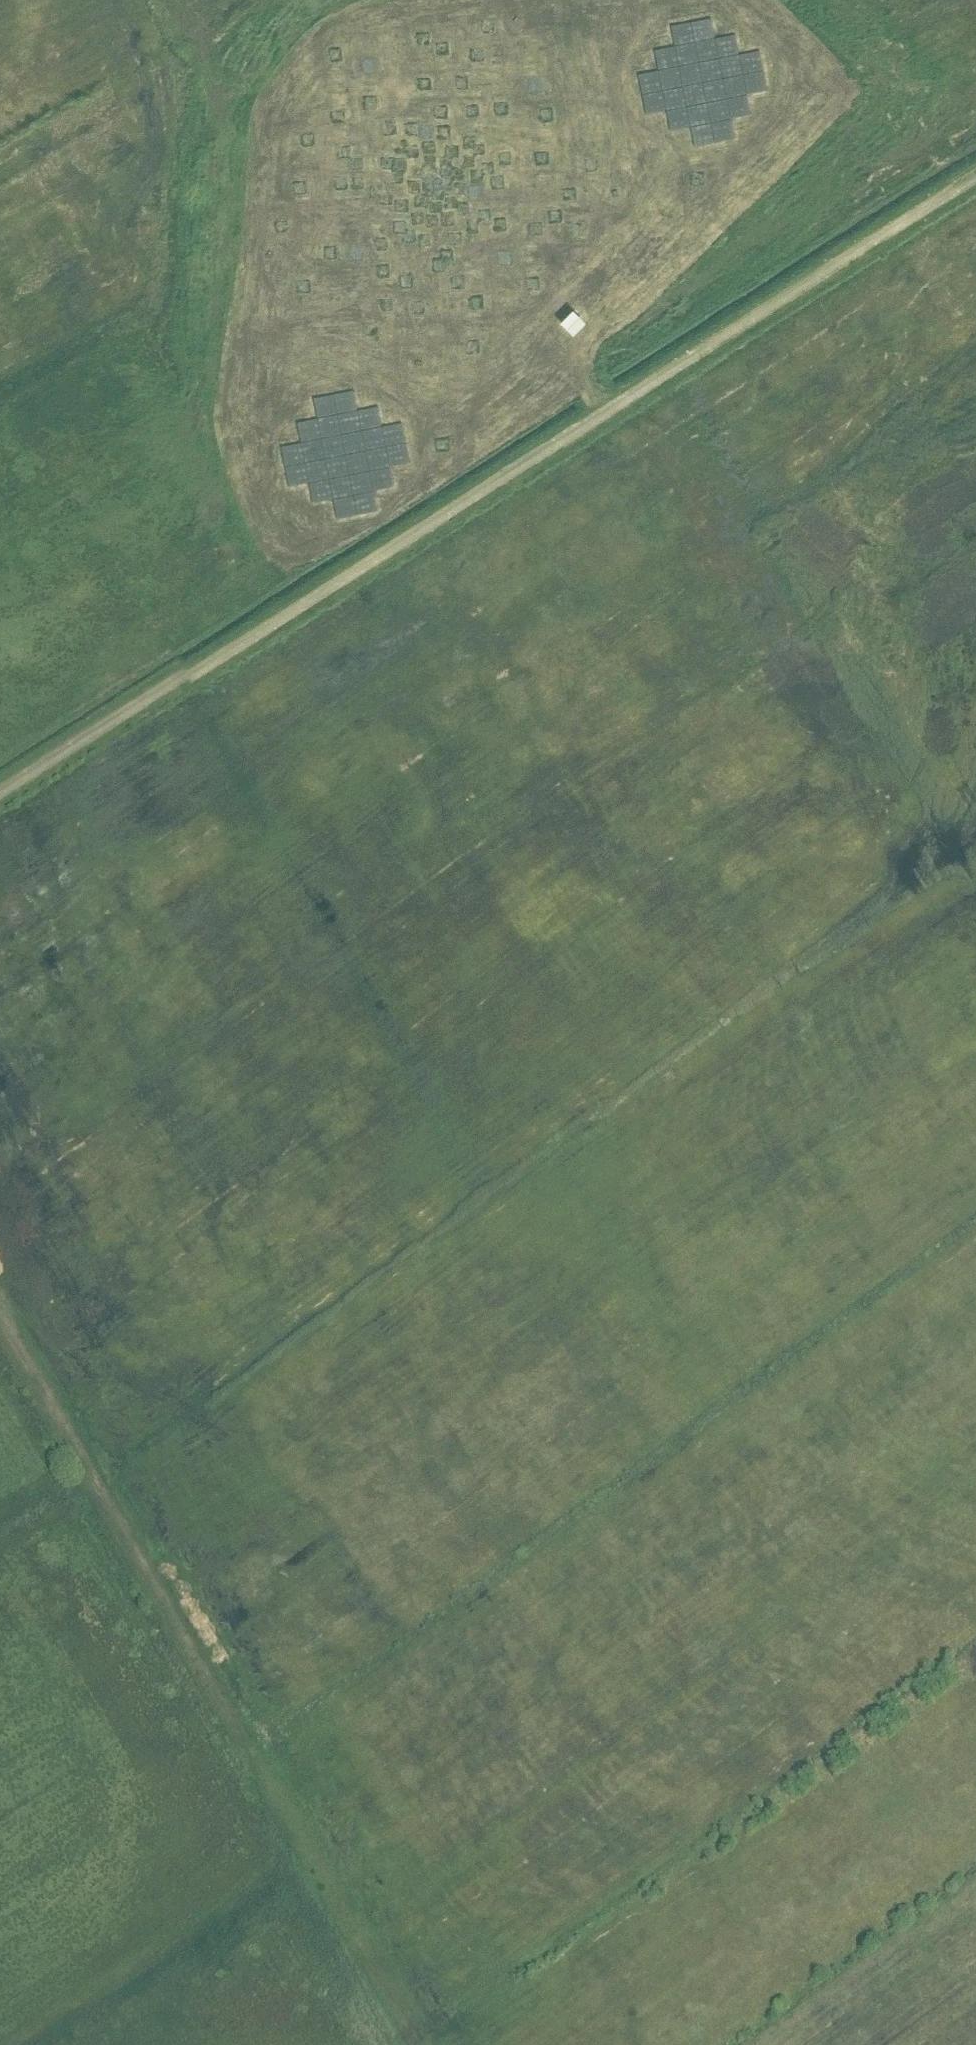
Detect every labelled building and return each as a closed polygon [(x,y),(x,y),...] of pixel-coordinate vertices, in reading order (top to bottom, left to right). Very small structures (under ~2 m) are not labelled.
[(658,67),(638,71),(646,112),(666,108),(670,128),(691,124),(695,144),(735,136),(731,116),(751,112),(747,92),(767,88),(759,47),(739,51),(735,31),(715,35),(711,15),(671,23),(675,43),(654,47),(658,67)] [(574,305),(562,317),(574,330),(586,318),(574,305)] [(301,439),(281,443),(289,484),(309,480),(313,500),(333,496),(337,516),(378,508),(374,488),(394,484),(390,464),(410,460),(402,419),(382,423),(378,403),(358,407),(354,387),(313,395),(317,415),(297,419),(301,439)]
